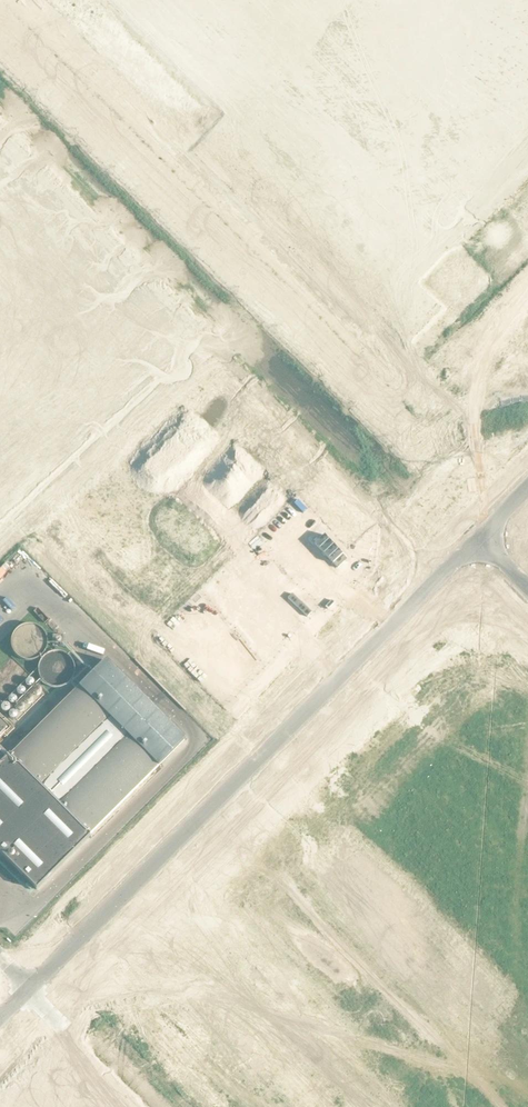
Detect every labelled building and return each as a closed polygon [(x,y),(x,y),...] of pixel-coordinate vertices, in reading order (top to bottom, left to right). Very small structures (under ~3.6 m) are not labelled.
[(450,91),(487,54),(514,81),(527,67),(527,45),(512,29),(527,13),(527,0),(359,0),(450,91)] [(359,554),(336,578),(341,583),(345,578),(350,583),(369,564),(359,554)] [(26,628),(24,628),(22,629),(19,630),(17,632),(15,634),(13,637),(11,640),(10,643),(10,646),(10,648),(11,651),(12,653),(13,655),(14,658),(16,660),(19,662),(21,663),(23,664),(25,664),(28,665),(31,664),(33,664),(36,663),(38,662),(40,660),(42,658),(44,656),(45,654),(46,651),(47,649),(47,646),(47,643),(46,640),(45,638),(43,635),(42,633),(40,632),(37,630),(35,629),(32,628),(29,628),(26,628)] [(52,638),(52,649),(63,649),(63,638),(52,638)] [(52,655),(50,656),(47,657),(45,659),(43,660),(41,663),(39,665),(38,668),(38,671),(37,673),(38,675),(38,677),(39,679),(39,682),(40,683),(41,685),(43,687),(46,689),(48,690),(51,691),(54,692),(57,692),(60,691),(62,691),(65,690),(67,688),(69,686),(71,684),(72,682),(73,679),(74,676),(74,674),(74,671),(74,670),(73,667),(72,665),(70,662),(69,660),(67,659),(65,657),(62,656),(60,655),(58,655),(56,655),(54,655),(52,655)] [(0,767),(0,858),(36,893),(90,839),(89,838),(184,743),(105,664),(10,759),(9,758),(0,767)] [(6,741),(14,733),(0,719),(0,735),(6,741)]
